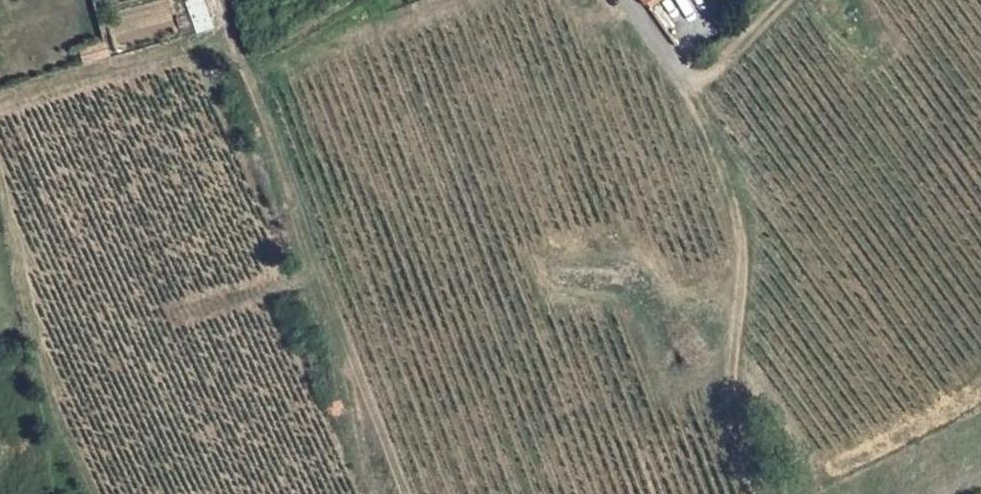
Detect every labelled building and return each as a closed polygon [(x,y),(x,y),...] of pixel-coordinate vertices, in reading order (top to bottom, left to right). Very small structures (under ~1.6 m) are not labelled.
[(651,12),(662,6),(659,0),(644,0),(651,12)]
